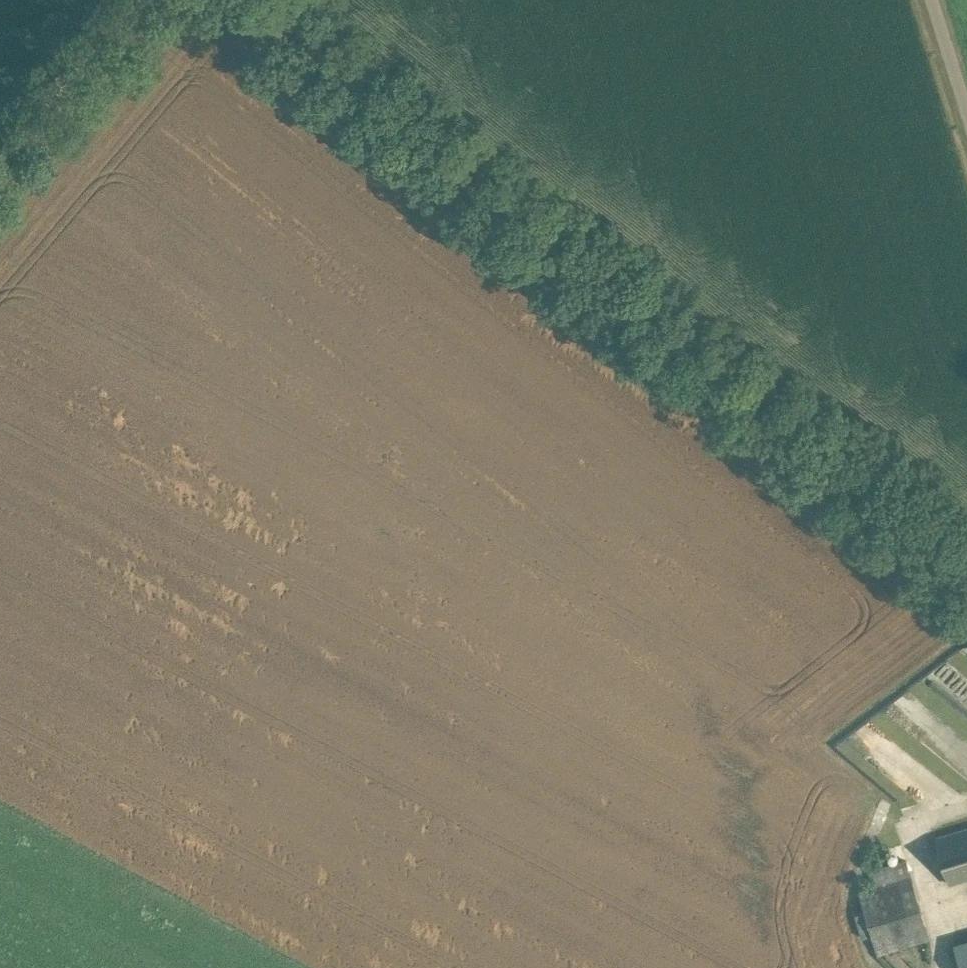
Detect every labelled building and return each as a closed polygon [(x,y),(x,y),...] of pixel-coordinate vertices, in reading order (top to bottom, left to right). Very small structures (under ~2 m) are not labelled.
[(936,837),(950,883),(966,878),(966,827),(936,837)] [(868,870),(873,886),(860,890),(879,954),(930,939),(911,874),(906,858),(868,870)] [(954,944),(957,953),(962,967),(966,967),(966,939),(954,944)]
